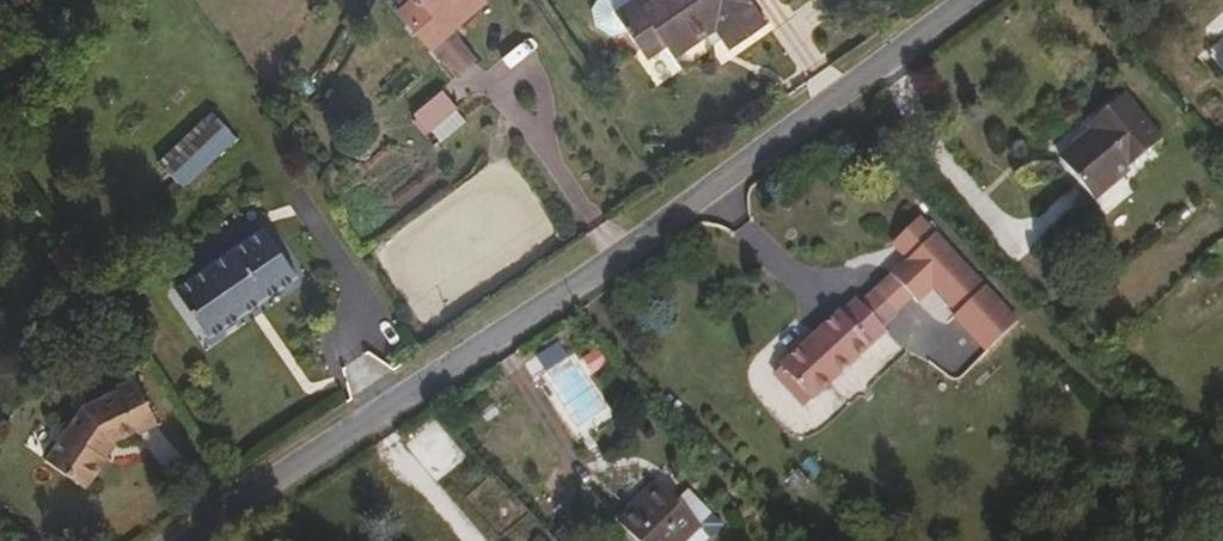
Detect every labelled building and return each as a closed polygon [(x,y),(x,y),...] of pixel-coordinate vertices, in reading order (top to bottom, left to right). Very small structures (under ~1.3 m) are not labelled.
[(489,8),(481,0),(420,0),(411,9),(420,19),(406,34),(433,62),(440,59),(466,86),(483,68),(460,44),(458,38),(489,8)] [(634,0),(595,0),(590,9),(612,33),(634,27),(622,9),(634,0)] [(622,9),(634,27),(647,45),(666,32),(678,50),(702,34),(715,24),(723,36),(730,48),(768,24),(752,0),(634,0),(622,9)] [(723,36),(715,24),(702,34),(710,44),(723,36)] [(1097,197),(1165,141),(1129,94),(1095,122),(1102,131),(1068,161),(1097,197)] [(438,150),(465,121),(448,102),(419,130),(438,150)] [(191,184),(243,135),(219,109),(166,159),(191,184)] [(202,341),(292,279),(258,230),(168,290),(202,341)] [(985,282),(950,313),(984,351),(1019,319),(985,282)] [(819,403),(890,335),(887,331),(902,318),(881,294),(867,308),(861,303),(846,317),(841,313),(785,366),(819,403)] [(819,403),(785,366),(776,374),(811,411),(819,403)] [(46,459),(88,490),(152,404),(109,373),(46,459)] [(704,499),(693,508),(689,510),(670,488),(663,483),(622,520),(641,540),(691,540),(704,530),(711,538),(727,525),(704,499)]
